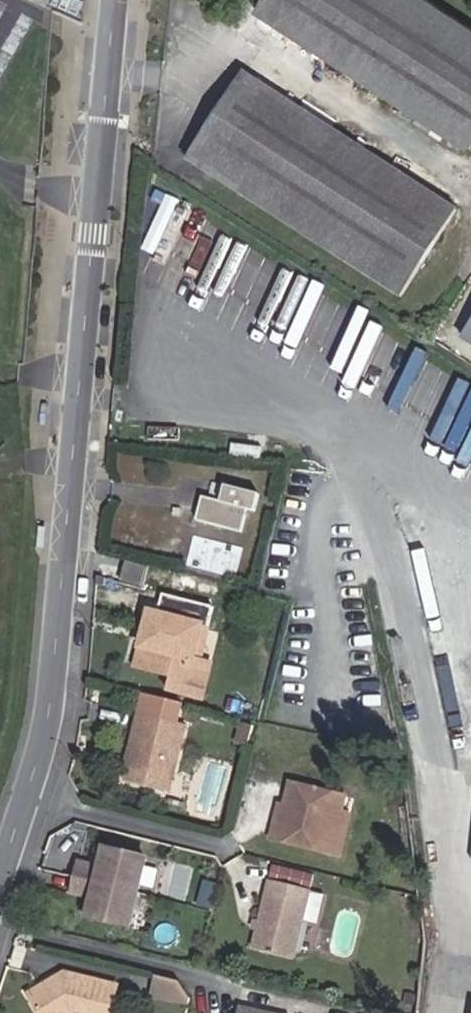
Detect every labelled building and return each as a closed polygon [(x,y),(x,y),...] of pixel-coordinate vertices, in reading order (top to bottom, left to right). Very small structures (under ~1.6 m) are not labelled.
[(430,0),(263,0),(255,12),(468,150),(470,146),(470,27),(430,0)] [(460,211),(245,73),(189,161),(403,299),(460,211)] [(462,340),(470,345),(470,327),(462,340)] [(401,413),(429,359),(414,352),(386,405),(401,413)] [(203,498),(198,521),(242,532),(248,510),(255,512),(259,495),(213,483),(210,492),(208,491),(206,498),(203,498)] [(190,564),(241,576),(248,546),(198,534),(190,564)] [(147,567),(126,562),(121,583),(141,587),(147,567)] [(104,587),(106,581),(98,579),(97,586),(104,587)] [(214,607),(163,593),(158,613),(150,611),(144,632),(152,634),(150,642),(142,640),(135,667),(169,676),(179,679),(190,672),(202,628),(208,630),(214,607)] [(179,679),(169,676),(166,692),(203,701),(210,666),(199,663),(208,630),(202,628),(190,672),(179,679)] [(129,752),(133,753),(125,784),(169,795),(185,725),(138,714),(129,752)] [(254,726),(242,723),(237,743),(249,746),(254,726)] [(270,839),(322,853),(327,833),(337,836),(343,814),(347,797),(290,782),(286,798),(292,800),(290,808),(279,805),(270,839)] [(327,833),(322,853),(341,858),(352,816),(343,814),(337,836),(327,833)] [(145,859),(100,847),(97,858),(101,863),(99,869),(77,863),(69,889),(92,895),(91,901),(85,903),(82,915),(127,927),(145,859)] [(311,889),(271,880),(254,951),(295,960),(311,889)] [(64,974),(53,980),(55,984),(51,987),(45,985),(29,994),(41,1012),(110,1012),(116,987),(64,974)] [(181,983),(157,977),(153,991),(193,1003),(194,998),(181,983)]
